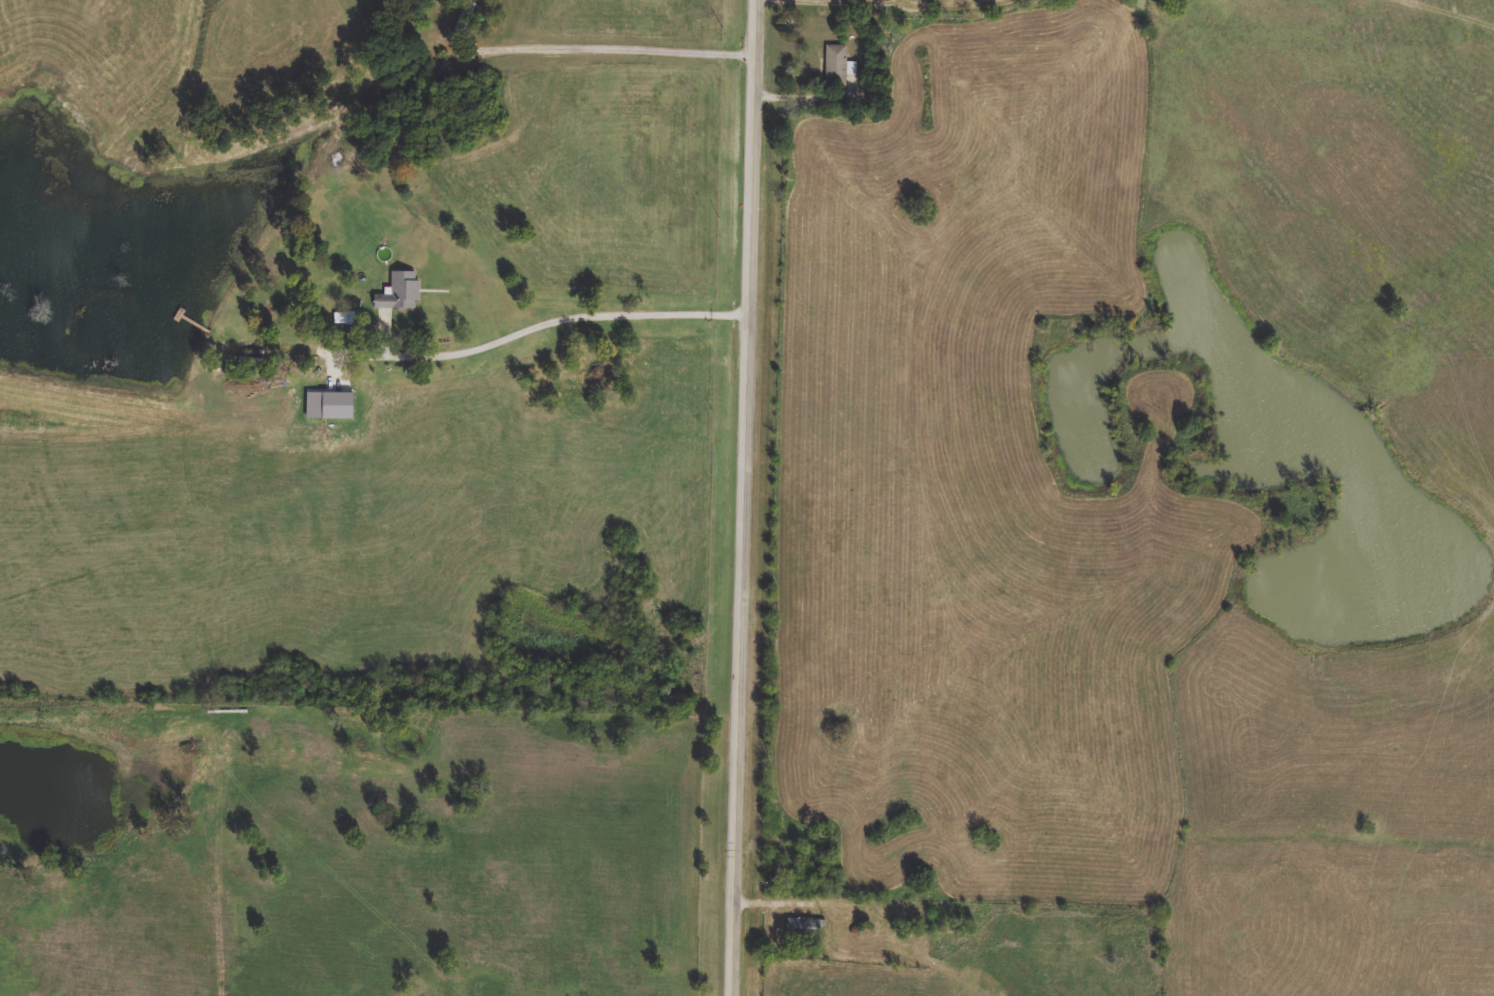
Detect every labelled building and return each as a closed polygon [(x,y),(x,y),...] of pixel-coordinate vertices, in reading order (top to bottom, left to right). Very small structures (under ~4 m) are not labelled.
[(848,46),(848,88),(827,88),(827,46),(848,46)] [(419,310),(376,309),(376,296),(392,296),(393,272),(420,272),(419,310)] [(822,919),(822,936),(790,936),(790,919),(822,919)]
